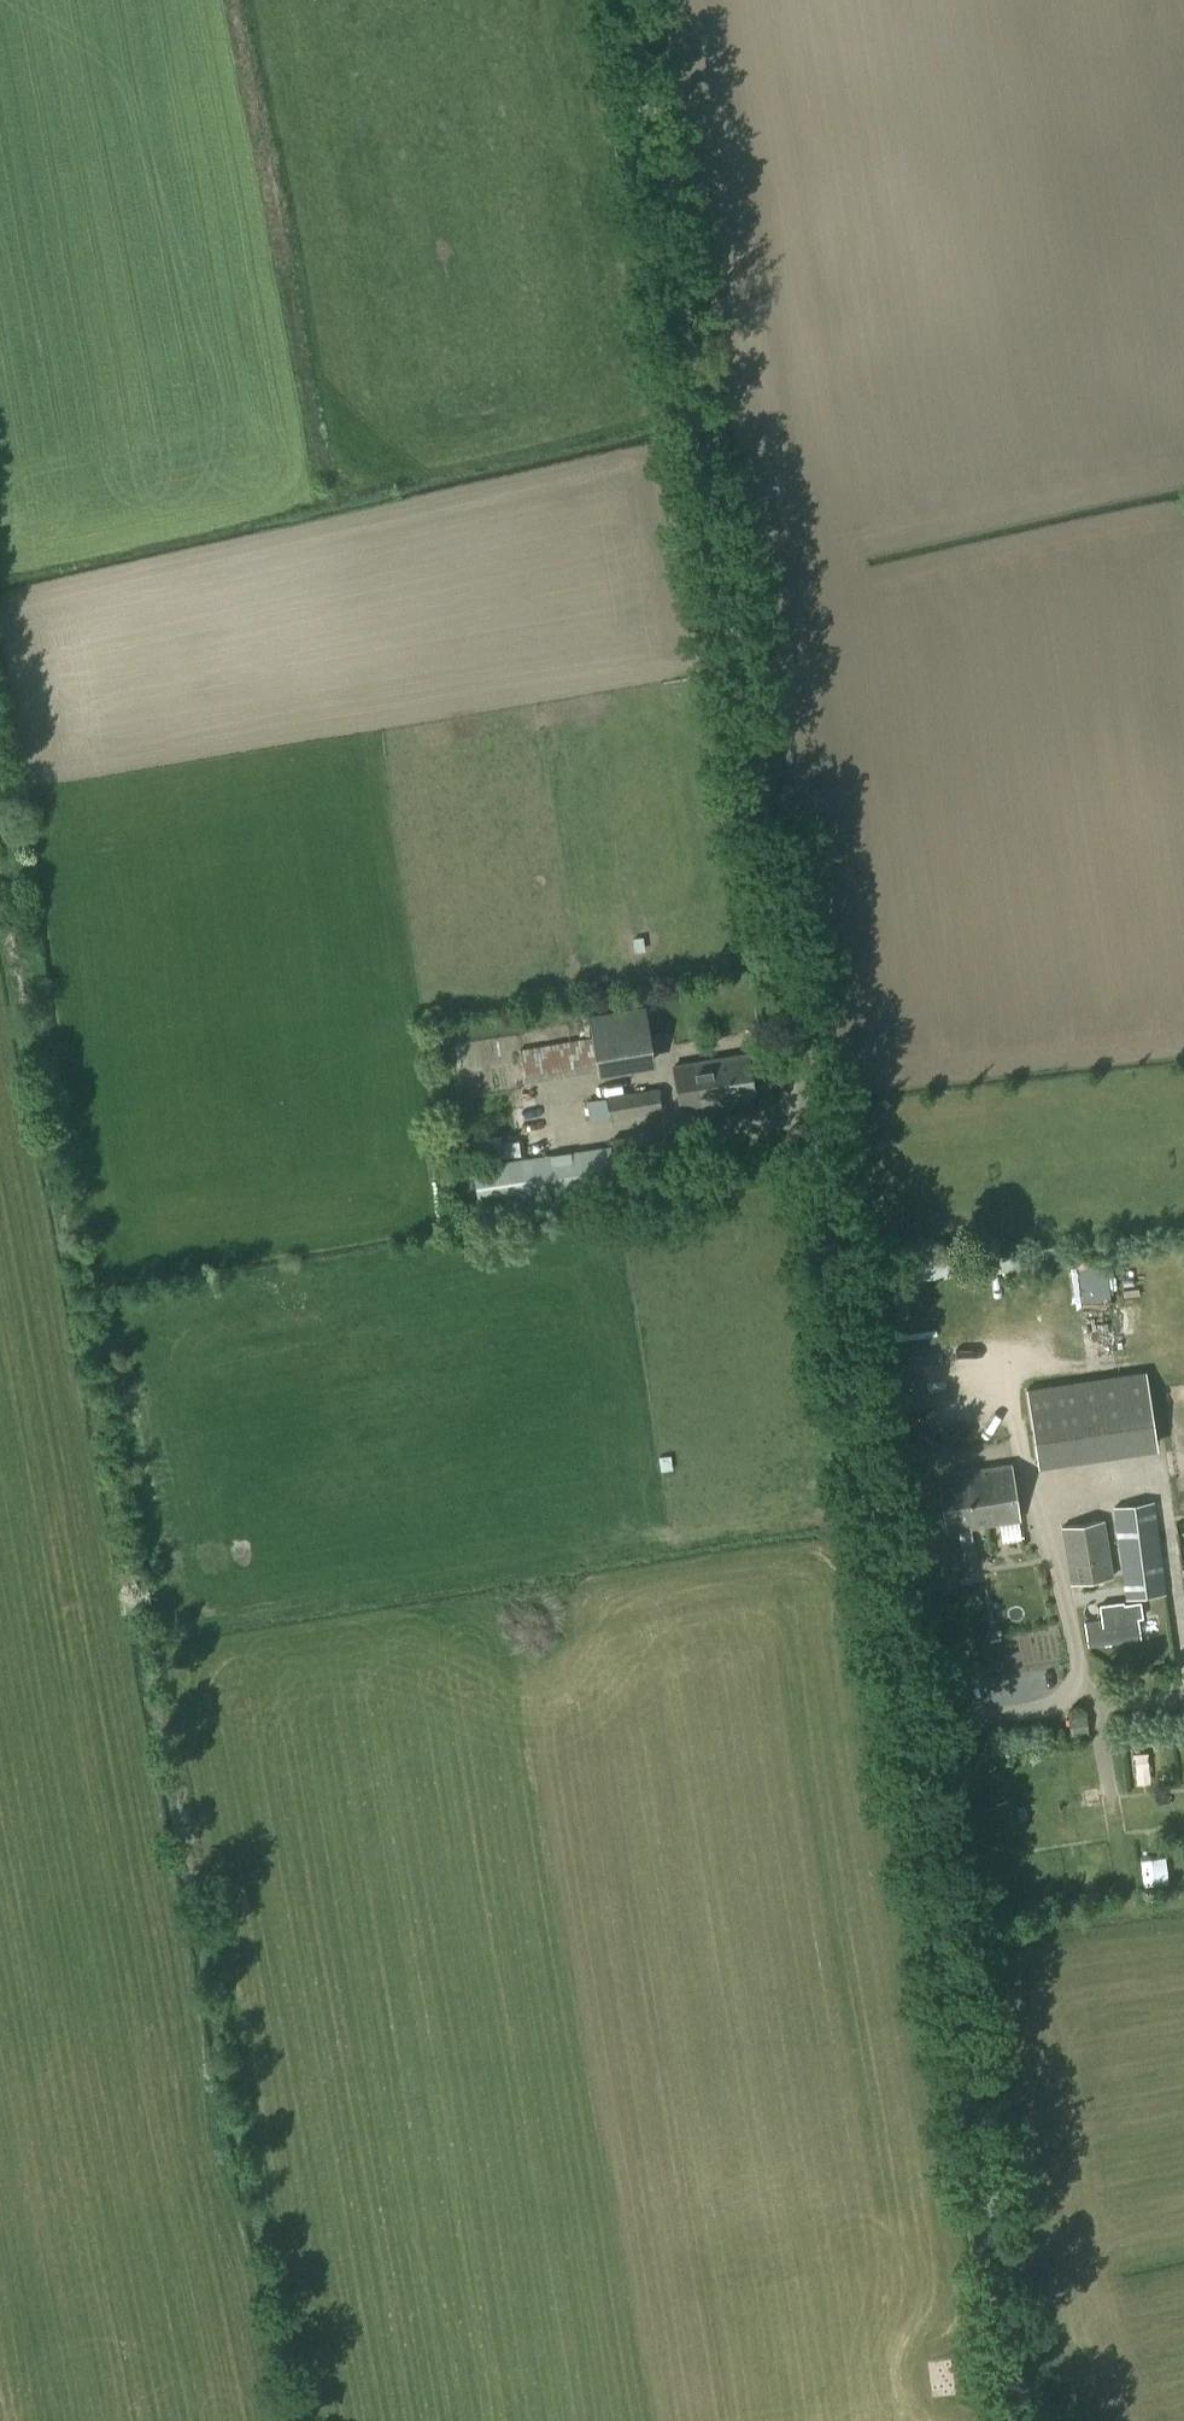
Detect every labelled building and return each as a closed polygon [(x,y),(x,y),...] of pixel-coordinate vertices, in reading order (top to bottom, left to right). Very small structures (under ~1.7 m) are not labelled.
[(642,1007),(584,1016),(593,1068),(650,1059),(642,1007)] [(669,1066),(676,1107),(750,1095),(743,1054),(669,1066)] [(580,1101),(582,1124),(661,1112),(657,1089),(580,1101)] [(586,1187),(585,1171),(651,1161),(647,1134),(550,1148),(551,1159),(463,1172),(466,1204),(586,1187)] [(619,1176),(621,1191),(628,1190),(626,1175),(619,1176)] [(1027,1390),(1037,1462),(1085,1456),(1075,1384),(1027,1390)] [(948,1531),(1018,1520),(1010,1468),(940,1479),(948,1531)] [(1125,1601),(1164,1595),(1165,1594),(1153,1503),(1112,1510),(1125,1601)] [(1071,1585),(1112,1579),(1104,1522),(1063,1528),(1071,1585)] [(963,1575),(970,1574),(969,1567),(978,1565),(975,1547),(959,1549),(963,1575)] [(1084,1622),(1087,1647),(1139,1640),(1137,1617),(1141,1617),(1139,1602),(1104,1607),(1105,1619),(1084,1622)]
